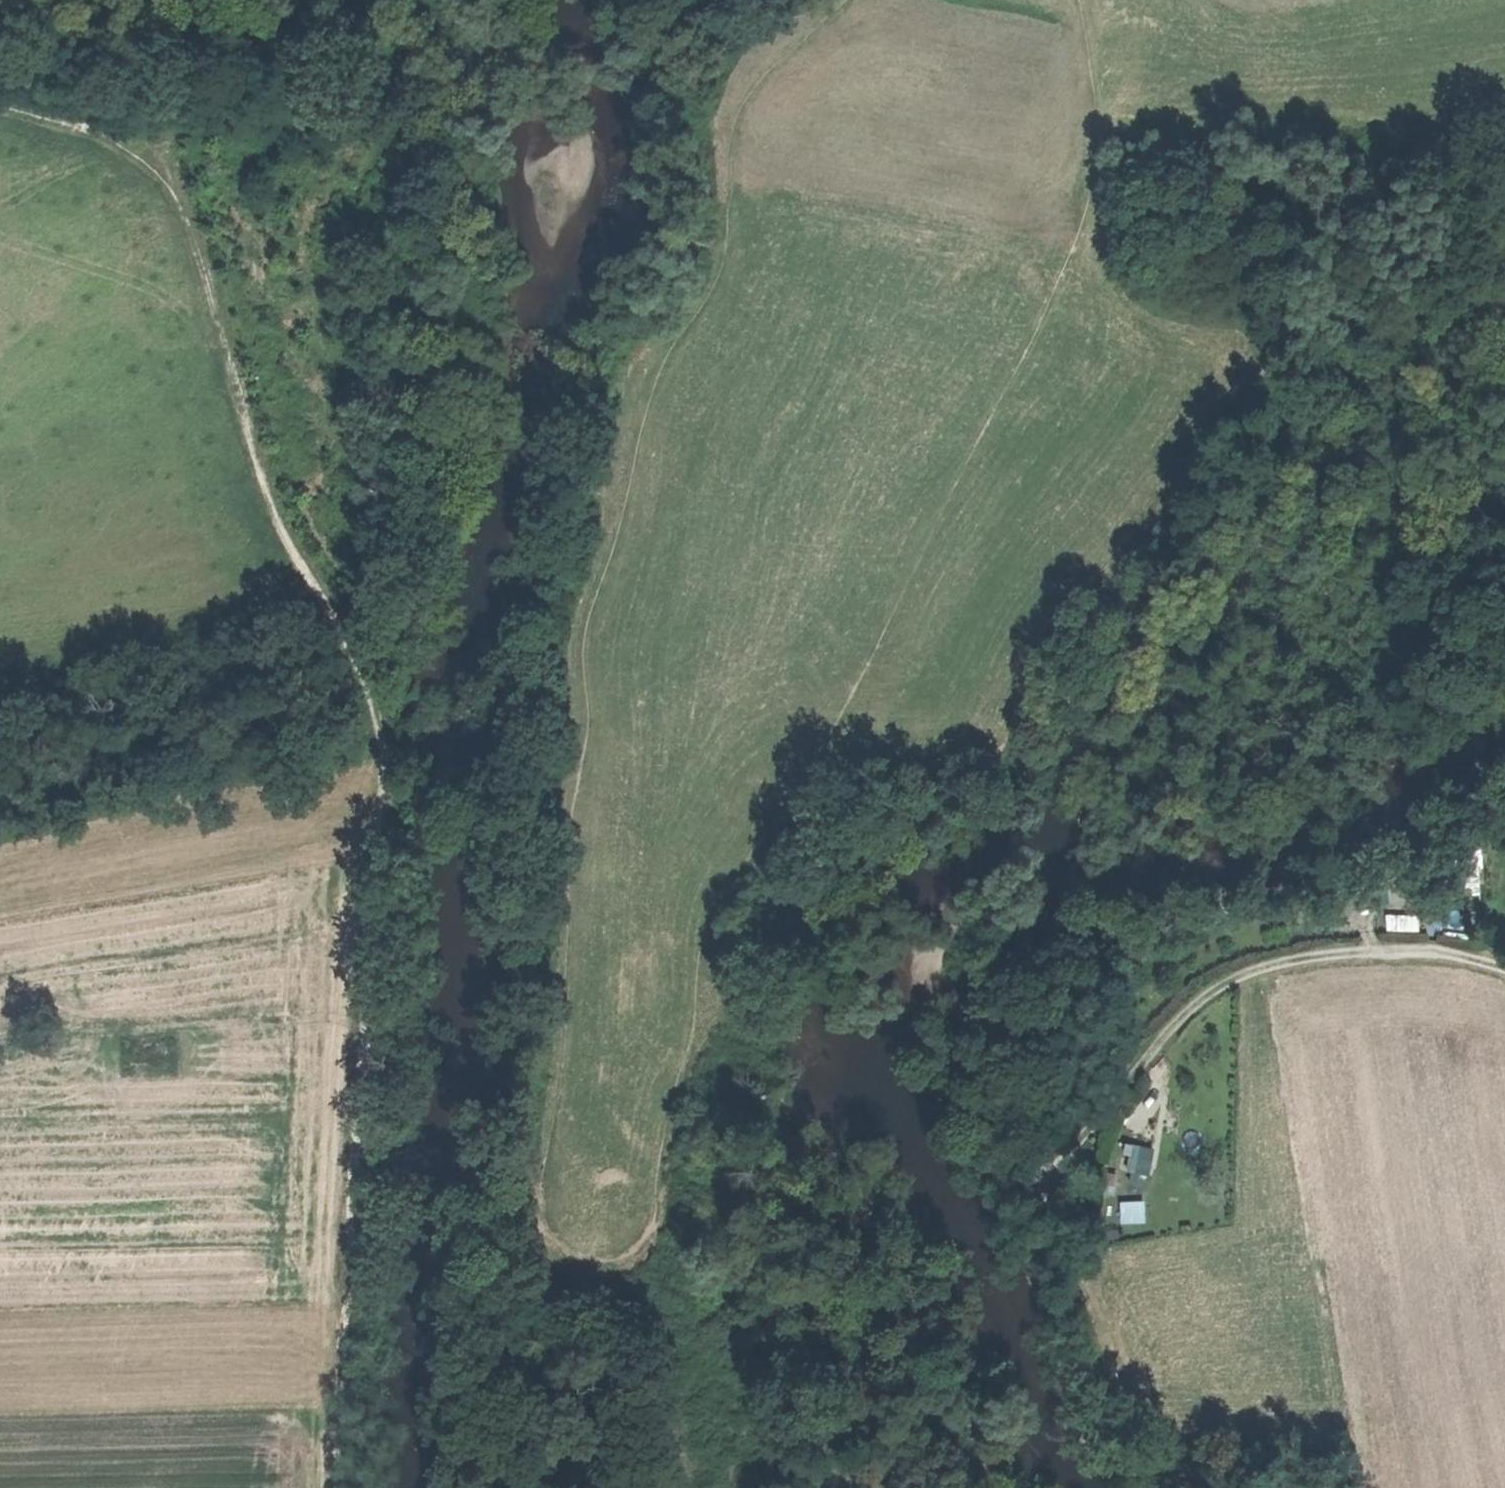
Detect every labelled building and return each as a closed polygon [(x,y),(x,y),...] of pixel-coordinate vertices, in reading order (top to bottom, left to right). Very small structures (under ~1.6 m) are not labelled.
[(1152,1170),(1153,1147),(1132,1146),(1131,1169),(1152,1170)]
